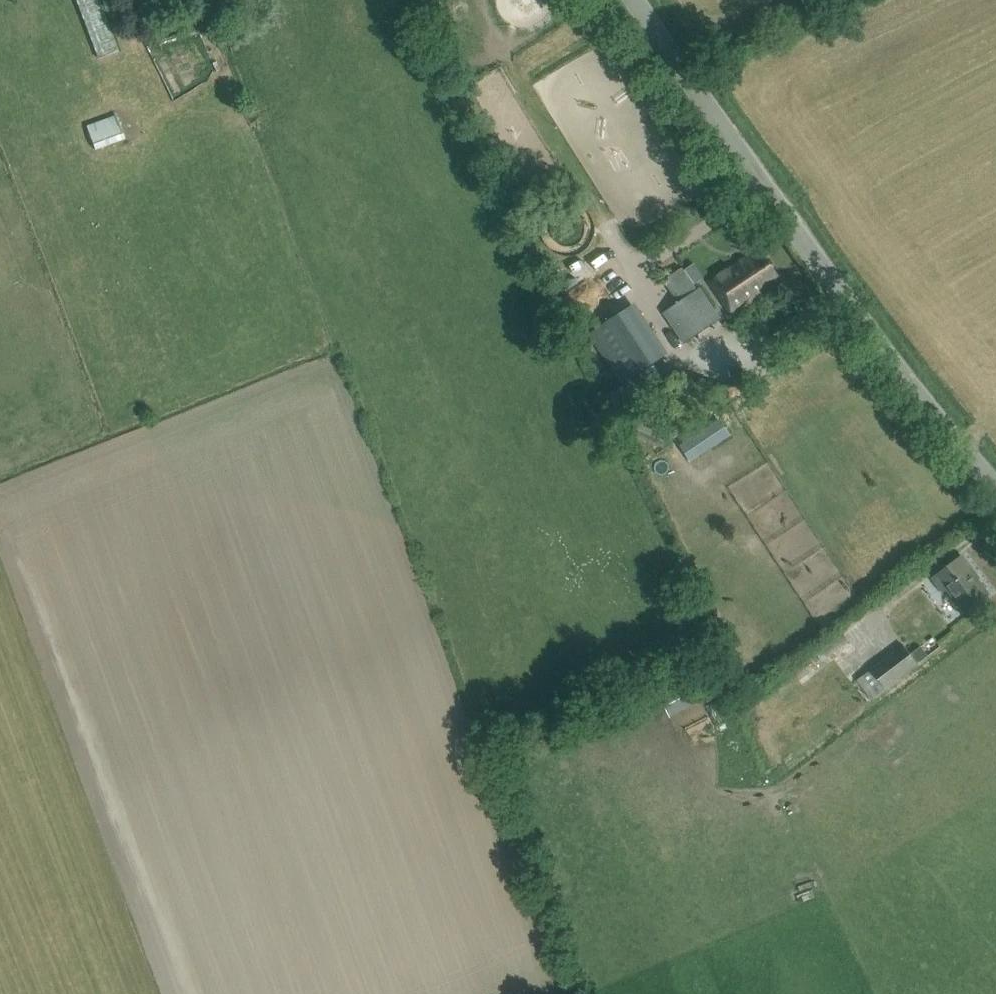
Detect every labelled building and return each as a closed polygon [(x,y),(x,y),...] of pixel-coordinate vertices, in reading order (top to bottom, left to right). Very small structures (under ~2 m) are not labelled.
[(97,58),(117,50),(100,5),(98,0),(75,0),(97,58)] [(126,138),(117,113),(85,124),(94,149),(126,138)] [(761,250),(712,282),(730,309),(779,277),(761,250)] [(612,262),(584,276),(604,314),(632,299),(612,262)] [(662,279),(678,301),(664,310),(684,340),(720,316),(700,286),(699,287),(685,265),(662,279)] [(663,355),(630,305),(589,331),(622,382),(663,355)] [(663,447),(670,431),(639,418),(624,384),(607,391),(623,426),(632,423),(628,433),(663,447)] [(973,571),(961,555),(933,577),(943,590),(947,587),(965,610),(987,593),(971,573),(973,571)] [(910,652),(909,650),(904,643),(872,667),(855,679),(870,698),(886,686),(918,662),(910,652)]
